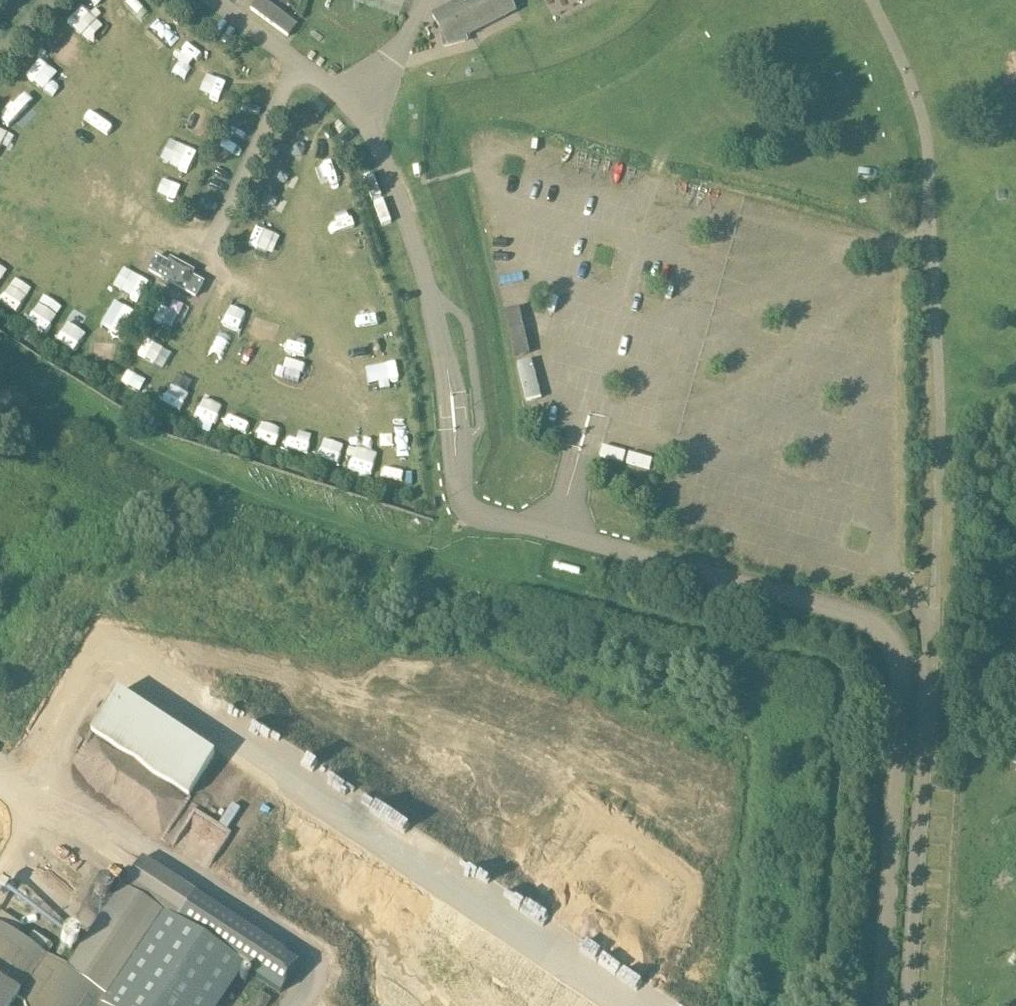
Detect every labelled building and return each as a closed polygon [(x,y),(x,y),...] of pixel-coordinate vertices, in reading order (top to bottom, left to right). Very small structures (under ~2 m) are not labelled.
[(251,9),(292,36),(301,23),(267,0),(257,0),(251,9)] [(513,11),(506,0),(466,0),(435,16),(449,43),(513,11)] [(82,8),(70,25),(93,41),(106,24),(82,8)] [(160,16),(147,30),(164,45),(176,30),(160,16)] [(187,38),(174,55),(191,69),(205,53),(187,38)] [(24,73),(36,87),(53,72),(40,58),(24,73)] [(1,157),(12,130),(0,125),(0,157),(1,157)] [(173,161),(189,168),(196,152),(179,145),(173,161)] [(381,231),(396,227),(386,186),(371,189),(381,231)] [(203,295),(209,283),(155,253),(148,264),(203,295)] [(11,271),(0,264),(0,289),(11,271)] [(109,291),(135,307),(148,284),(122,268),(109,291)] [(5,304),(23,312),(34,287),(16,279),(5,304)] [(50,331),(66,306),(48,294),(32,320),(50,331)] [(114,301),(102,319),(120,331),(132,313),(114,301)] [(159,310),(154,323),(172,331),(178,317),(159,310)] [(71,320),(57,339),(75,352),(89,332),(71,320)] [(217,424),(220,406),(201,402),(197,420),(217,424)] [(257,436),(275,444),(282,427),(264,419),(257,436)] [(288,448),(309,452),(312,434),(291,430),(288,448)] [(190,796),(216,757),(118,693),(93,731),(160,775),(190,796)] [(0,925),(0,1005),(218,1005),(243,969),(279,993),(299,965),(193,894),(141,859),(121,888),(120,887),(65,970),(46,956),(53,946),(33,933),(26,943),(0,925)] [(16,931),(21,923),(0,911),(0,922),(16,931)]
